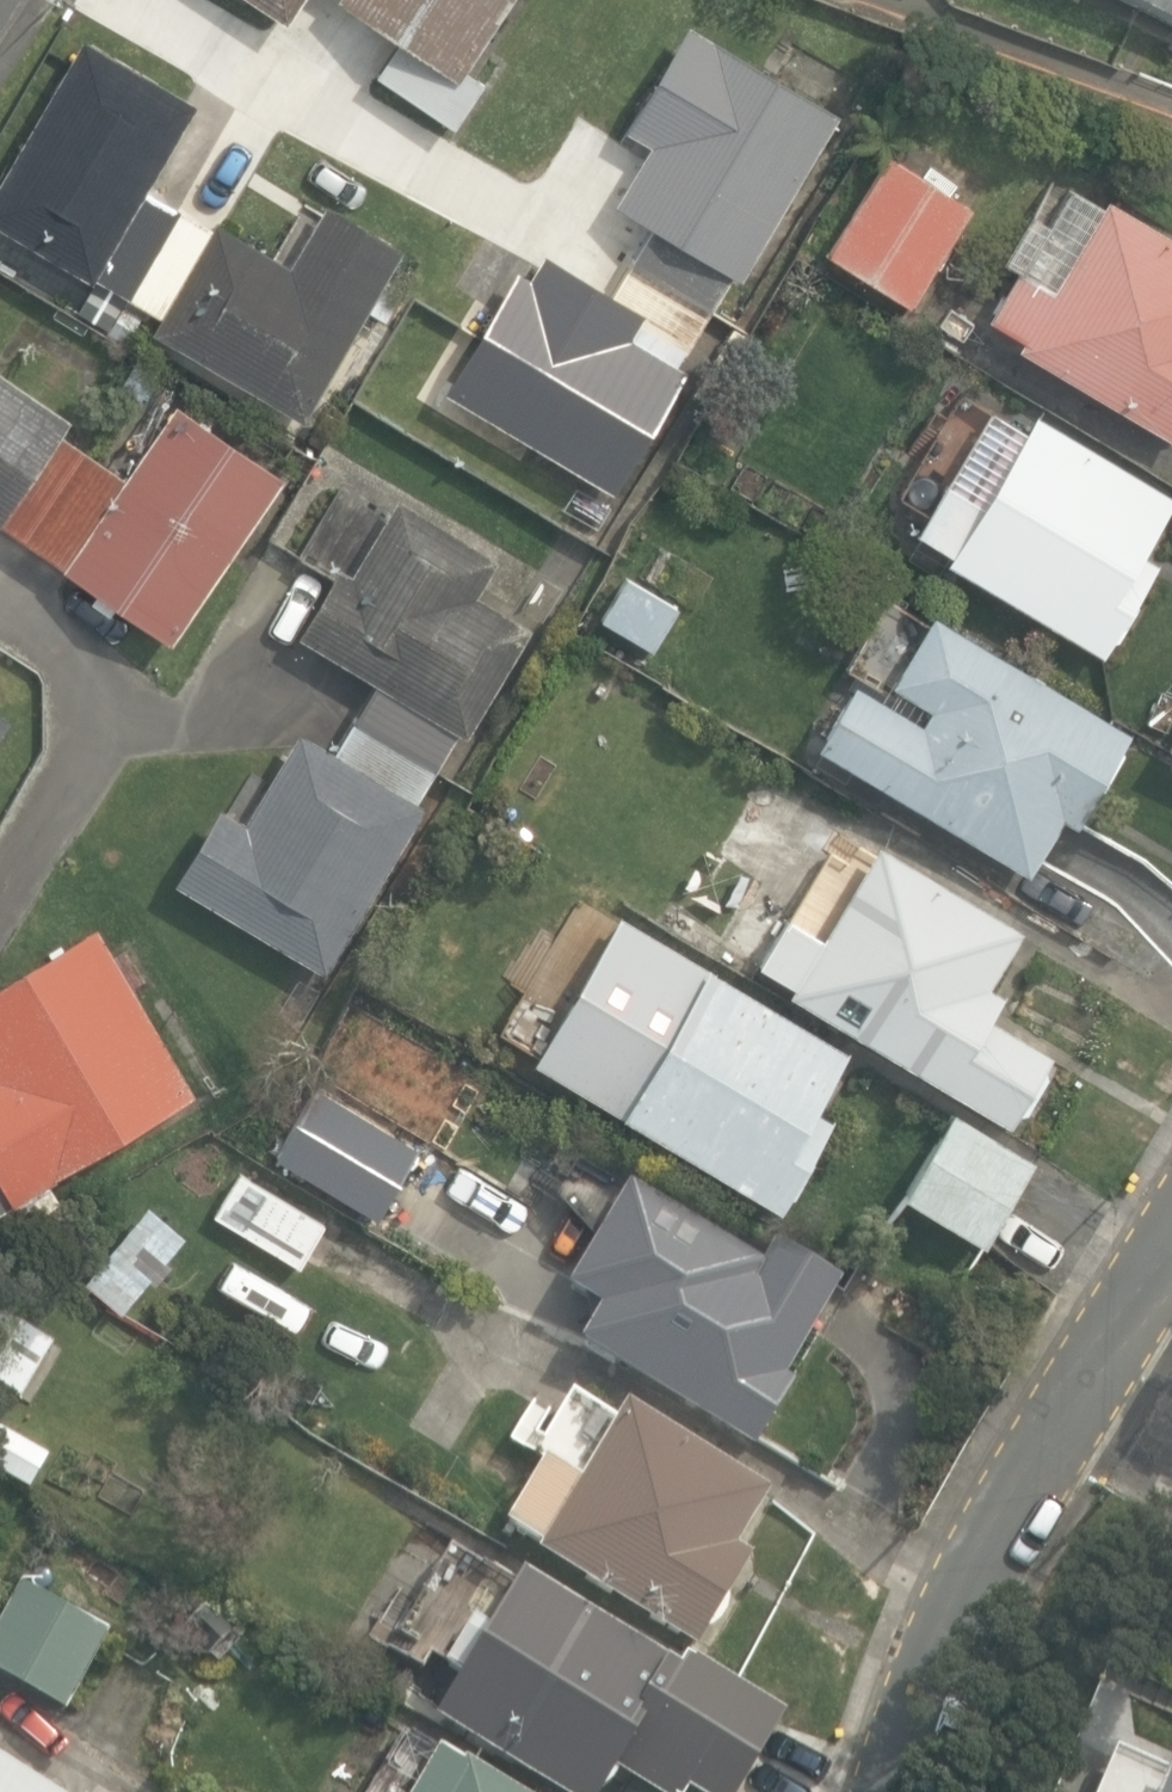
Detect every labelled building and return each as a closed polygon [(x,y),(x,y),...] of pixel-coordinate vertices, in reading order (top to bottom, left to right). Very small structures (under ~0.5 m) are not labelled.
[(274,9),(280,0),(261,0),(274,9)] [(442,114),(471,72),(452,59),(491,0),(346,0),(390,30),(367,63),(442,114)] [(1171,10),(1171,0),(1153,0),(1171,10)] [(439,383),(608,485),(679,367),(669,361),(725,267),(733,272),(832,108),(683,18),(620,122),(646,137),(609,198),(646,220),(605,288),(539,248),(525,272),(511,264),(439,383)] [(289,406),(389,237),(314,192),(277,254),(204,211),(200,218),(131,177),(180,94),(71,29),(0,150),(0,220),(78,266),(80,263),(149,303),(141,317),(289,406)] [(908,297),(965,199),(874,146),(817,244),(908,297)] [(1171,432),(1171,234),(1101,191),(1048,281),(1014,261),(985,309),(1018,329),(1013,337),(1171,432)] [(163,631),(276,468),(170,395),(118,470),(53,425),(62,412),(0,368),(0,519),(163,631)] [(941,550),(1096,643),(1105,627),(1110,631),(1130,598),(1125,594),(1150,553),(1134,544),(1168,488),(1028,404),(974,493),(939,472),(910,521),(945,542),(941,550)] [(177,879),(325,968),(422,807),(415,803),(459,730),(467,734),(530,628),(476,596),(497,560),(398,501),(354,576),(339,567),(299,634),(378,681),(334,754),(301,734),(248,822),(220,806),(177,879)] [(603,618),(653,650),(678,608),(625,577),(603,618)] [(1121,721),(922,603),(886,664),(861,649),(808,738),(1017,861),(1050,806),(1065,815),(1121,721)] [(1152,742),(1171,754),(1171,753),(1171,708),(1152,742)] [(784,979),(1004,1113),(1011,1101),(1019,1101),(1035,1074),(1032,1067),(1045,1045),(984,1008),(998,985),(982,975),(1015,921),(871,833),(813,929),(744,887),(716,933),(786,976),(784,979)] [(537,1045),(769,1187),(774,1179),(778,1182),(801,1144),(797,1141),(818,1107),(801,1096),(834,1042),(620,911),(537,1045)] [(190,1087),(91,919),(0,973),(0,1198),(190,1087)] [(276,1156),(379,1217),(421,1146),(318,1086),(276,1156)] [(905,1194),(986,1243),(1035,1162),(955,1113),(905,1194)] [(216,1214),(300,1265),(325,1223),(240,1175),(216,1214)] [(3,1241),(29,1228),(27,1224),(61,1206),(52,1188),(0,1214),(0,1235),(3,1241)] [(581,1338),(757,1447),(798,1380),(784,1372),(818,1317),(759,1280),(769,1264),(705,1225),(698,1236),(629,1193),(573,1283),(603,1301),(581,1338)] [(539,1550),(698,1644),(708,1627),(712,1628),(722,1624),(732,1607),(731,1594),(729,1592),(752,1553),(737,1544),(769,1489),(627,1404),(581,1481),(544,1459),(506,1524),(542,1545),(539,1550)] [(28,1490),(47,1456),(0,1429),(0,1474),(28,1490)] [(681,1663),(523,1567),(513,1583),(454,1547),(398,1638),(458,1675),(435,1713),(563,1791),(602,1791),(681,1663)] [(0,1615),(0,1675),(67,1712),(111,1631),(79,1614),(93,1589),(62,1571),(47,1599),(17,1583),(0,1615)] [(463,1759),(461,1764),(408,1733),(374,1791),(520,1791),(463,1759)] [(1111,1739),(1089,1791),(1171,1791),(1171,1765),(1111,1739)] [(0,1755),(0,1791),(59,1791),(0,1755)] [(644,1763),(626,1791),(691,1791),(644,1763)]
